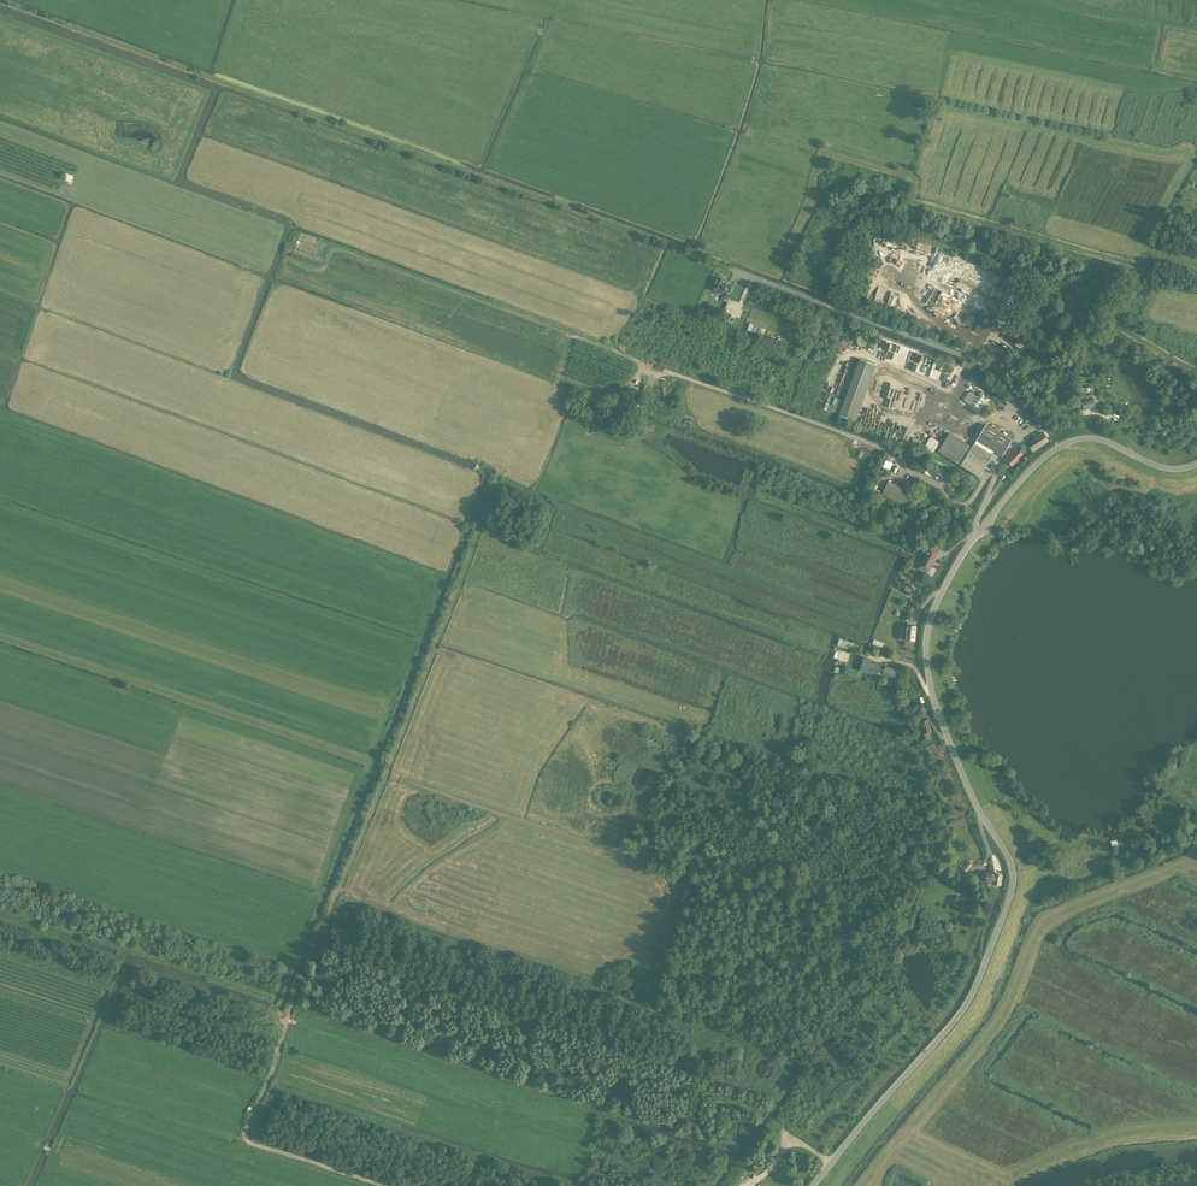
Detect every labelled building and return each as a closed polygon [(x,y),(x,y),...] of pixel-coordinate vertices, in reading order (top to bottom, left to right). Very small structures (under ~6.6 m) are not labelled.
[(923,250),(922,254),(944,260),(945,255),(923,250)] [(713,285),(711,289),(722,294),(728,282),(718,277),(714,286),(713,285)] [(725,292),(722,298),(727,301),(730,294),(725,292)] [(891,350),(901,355),(904,349),(893,344),(891,350)] [(999,355),(1003,358),(1009,349),(1005,347),(999,355)] [(907,351),(905,358),(918,362),(920,355),(907,351)] [(860,358),(839,414),(856,420),(877,364),(860,358)] [(1066,375),(1064,377),(1065,379),(1068,377),(1069,378),(1074,374),(1071,371),(1066,375)] [(913,384),(900,423),(912,427),(925,388),(913,384)] [(1056,384),(1042,392),(1044,396),(1047,395),(1052,392),(1051,391),(1054,389),(1058,387),(1056,384)] [(991,395),(996,391),(991,387),(987,391),(991,395)] [(877,391),(875,397),(882,399),(884,393),(877,391)] [(970,391),(963,400),(983,414),(993,401),(980,392),(977,396),(970,391)] [(1094,399),(1083,401),(1084,410),(1096,408),(1094,399)] [(872,420),(878,401),(875,400),(869,419),(872,420)] [(686,419),(685,423),(692,426),(695,417),(685,414),(683,418),(686,419)] [(1013,441),(989,426),(986,424),(976,439),(1003,456),(1013,441)] [(1033,452),(1049,441),(1043,432),(1026,443),(1033,452)] [(961,465),(972,447),(950,433),(938,451),(961,465)] [(850,451),(856,440),(848,437),(843,447),(850,451)] [(940,442),(931,437),(923,449),(932,455),(940,442)] [(979,476),(992,455),(976,444),(962,465),(979,476)] [(1018,450),(1007,461),(1012,466),(1023,455),(1023,454),(1026,451),(1023,448),(1020,451),(1018,450)] [(944,483),(949,474),(937,468),(936,469),(934,468),(933,470),(935,471),(932,477),(944,483)] [(911,492),(888,481),(882,494),(904,505),(911,492)] [(931,545),(928,550),(918,568),(928,574),(941,550),(931,545)] [(909,587),(912,581),(906,579),(904,584),(909,587)] [(909,596),(912,590),(901,584),(898,589),(909,596)] [(915,641),(917,626),(900,625),(899,640),(915,641)] [(837,646),(848,649),(851,642),(840,639),(837,646)] [(882,663),(871,660),(864,658),(860,670),(878,675),(882,663)] [(895,678),(898,669),(886,665),(884,672),(882,671),(880,676),(884,677),(884,675),(895,678)] [(909,718),(916,717),(913,705),(906,707),(909,718)] [(930,732),(932,731),(928,719),(922,722),(925,734),(920,735),(922,741),(932,737),(930,732)] [(973,864),(968,860),(962,868),(967,872),(973,864)] [(1000,885),(1002,875),(995,873),(995,874),(984,871),(982,881),(993,883),(993,884),(1000,885)] [(965,898),(956,896),(954,903),(963,905),(965,898)]
